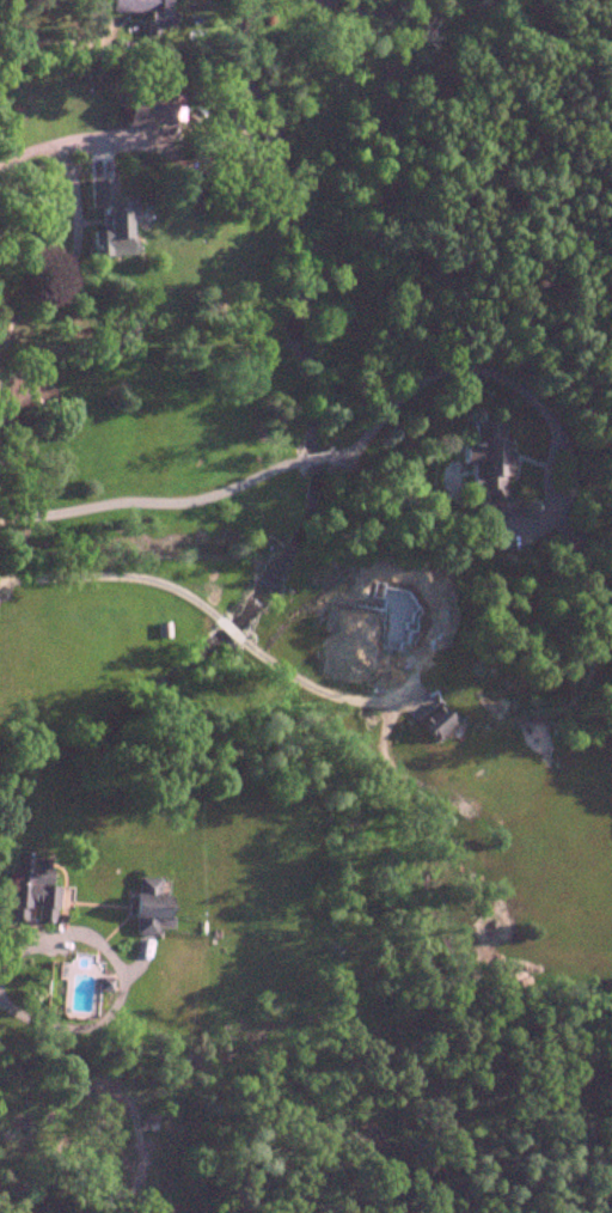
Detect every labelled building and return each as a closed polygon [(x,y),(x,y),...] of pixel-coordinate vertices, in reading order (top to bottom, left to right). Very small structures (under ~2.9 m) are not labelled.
[(144,27),(162,27),(163,0),(111,0),(110,12),(144,13),(144,27)] [(122,124),(166,124),(166,92),(122,92),(122,124)] [(91,230),(92,256),(130,256),(130,199),(114,200),(114,179),(89,180),(90,214),(103,214),(103,230),(91,230)] [(518,511),(506,490),(507,438),(505,433),(505,424),(470,423),(470,443),(460,442),(459,464),(470,464),(469,490),(477,490),(482,499),(481,507),(491,526),(518,511)] [(378,620),(385,620),(384,637),(411,638),(412,618),(404,618),(405,579),(380,578),(378,620)] [(455,725),(437,705),(417,723),(436,743),(455,725)] [(48,858),(11,855),(5,921),(24,922),(25,908),(34,909),(33,922),(53,924),(56,886),(46,885),(48,858)] [(156,936),(157,929),(164,930),(165,880),(133,879),(132,935),(156,936)]
